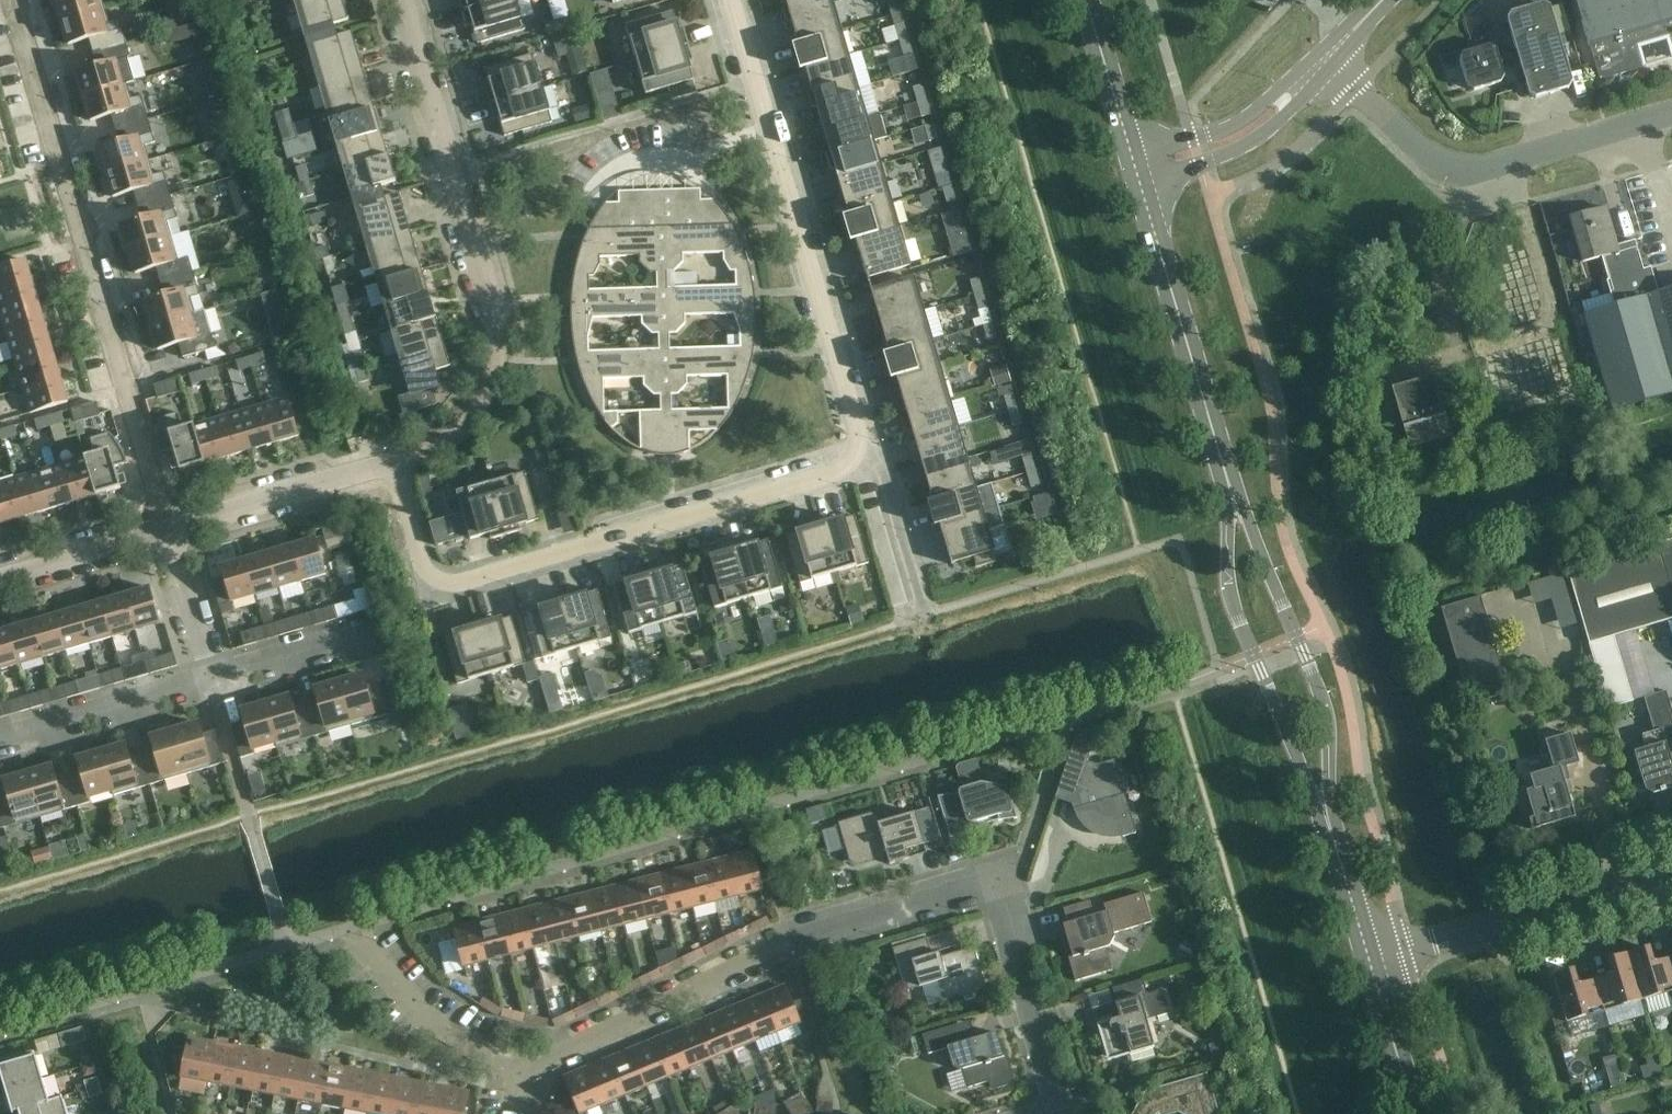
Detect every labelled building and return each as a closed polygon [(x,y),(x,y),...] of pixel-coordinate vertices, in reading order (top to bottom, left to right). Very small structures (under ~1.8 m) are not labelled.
[(104,8),(102,0),(54,0),(60,21),(104,8)] [(342,0),(290,0),(293,10),(298,8),(306,32),(348,20),(342,0)] [(462,11),(500,0),(458,0),(462,11)] [(462,11),(466,27),(467,26),(472,24),(474,31),(473,31),(477,44),(524,30),(521,18),(534,15),(529,0),(500,0),(462,11)] [(798,44),(840,32),(833,8),(814,14),(810,0),(809,0),(787,6),(787,5),(782,7),(786,22),(791,21),(798,44)] [(831,0),(810,0),(814,14),(833,8),(831,0)] [(1589,46),(1590,46),(1599,75),(1604,78),(1664,60),(1671,58),(1671,0),(1575,0),(1589,46)] [(1501,67),(1519,62),(1529,95),(1535,98),(1568,89),(1572,82),(1550,7),(1543,4),(1510,13),(1507,20),(1517,53),(1499,58),(1496,49),(1490,46),(1463,53),(1459,60),(1467,87),(1474,90),(1501,83),(1504,76),(1501,67)] [(108,22),(104,8),(60,21),(67,45),(95,37),(99,51),(125,43),(118,19),(108,22)] [(677,25),(673,12),(626,26),(629,39),(630,39),(636,60),(688,45),(684,29),(683,30),(678,32),(676,25),(677,25)] [(569,15),(554,20),(545,23),(548,36),(550,35),(573,28),(569,15)] [(166,20),(169,29),(176,27),(173,18),(166,20)] [(904,23),(894,26),(899,41),(908,38),(904,23)] [(563,48),(578,44),(573,28),(550,35),(555,50),(563,48)] [(351,32),(309,45),(316,69),(311,70),(316,86),(321,84),(320,83),(363,71),(351,32)] [(805,68),(847,56),(840,32),(798,44),(793,46),(800,70),(805,68)] [(908,38),(899,41),(903,55),(912,53),(908,38)] [(99,51),(103,64),(75,73),(82,97),(126,84),(133,82),(126,57),(129,57),(125,43),(99,51)] [(563,48),(572,76),(586,72),(581,53),(578,44),(563,48)] [(645,94),(668,88),(671,101),(697,93),(689,68),(687,62),(691,60),(692,61),(693,60),(688,45),(636,60),(642,82),(645,94)] [(489,104),(541,88),(535,67),(532,54),(484,68),(488,81),(490,87),(486,88),(484,88),(489,104)] [(835,85),(839,99),(858,94),(847,56),(805,68),(812,91),(812,92),(835,85)] [(198,73),(212,70),(209,60),(195,64),(198,73)] [(11,78),(11,62),(0,61),(0,77),(11,78)] [(875,81),(880,95),(918,81),(912,67),(875,81)] [(320,83),(321,84),(327,107),(346,102),(350,116),(374,109),(363,71),(320,83)] [(274,75),(263,78),(267,88),(277,85),(274,75)] [(126,84),(82,97),(90,121),(117,113),(121,127),(148,119),(141,95),(131,98),(126,84)] [(816,107),(823,130),(865,117),(858,94),(839,99),(835,85),(812,92),(812,91),(807,93),(811,108),(816,107)] [(922,85),(912,87),(917,102),(926,99),(922,85)] [(547,110),(541,88),(489,104),(493,119),(495,119),(495,118),(499,117),(501,123),(500,123),(504,136),(552,122),(548,109),(547,110)] [(926,99),(917,102),(921,117),(931,114),(926,99)] [(205,104),(207,114),(212,116),(223,113),(219,100),(205,104)] [(350,116),(346,102),(327,107),(339,145),(381,133),(374,109),(350,116)] [(571,109),(575,122),(593,117),(590,104),(571,109)] [(887,122),(908,120),(907,104),(886,106),(887,122)] [(279,128),(293,124),(288,109),(274,113),(279,128)] [(879,113),(865,117),(823,130),(830,153),(830,154),(872,141),(886,137),(879,113)] [(121,127),(125,141),(98,149),(105,173),(149,160),(144,145),(154,142),(148,119),(121,127)] [(933,123),(924,126),(928,141),(938,139),(933,123)] [(288,142),(297,139),(293,124),(279,128),(283,143),(288,142)] [(339,145),(346,169),(388,157),(381,133),(339,145)] [(835,168),(837,178),(880,165),(879,165),(872,141),(830,154),(830,153),(825,155),(830,170),(835,168)] [(346,169),(353,194),(395,181),(388,157),(346,169)] [(153,175),(149,160),(105,173),(112,197),(140,189),(144,203),(170,195),(163,172),(153,175)] [(837,178),(848,216),(891,203),(884,180),(889,178),(884,163),(879,165),(880,165),(837,178)] [(300,183),(309,180),(305,165),(295,168),(300,183)] [(938,189),(942,188),(951,185),(946,167),(933,171),(938,189)] [(227,189),(244,184),(242,175),(225,180),(227,189)] [(295,184),(300,199),(313,195),(309,180),(300,183),(295,184)] [(942,188),(946,203),(956,200),(951,185),(942,188)] [(700,189),(685,190),(686,219),(700,219),(701,219),(700,200),(701,200),(700,189)] [(662,190),(648,191),(649,221),(663,220),(662,190)] [(671,220),(686,219),(685,190),(670,190),(671,220)] [(618,192),(618,203),(619,203),(619,222),(620,222),(634,221),(633,191),(618,192)] [(649,221),(648,191),(633,191),(634,221),(649,221)] [(410,232),(399,194),(357,206),(364,230),(359,232),(363,247),(368,246),(368,245),(410,232)] [(144,203),(148,217),(120,225),(127,249),(171,236),(167,221),(177,218),(170,195),(144,203)] [(735,272),(735,286),(753,286),(752,277),(751,275),(749,267),(747,258),(744,250),(741,241),(737,233),(733,225),(728,218),(724,211),(718,204),(713,198),(712,200),(701,200),(700,200),(701,219),(700,219),(700,225),(664,226),(665,273),(673,272),(683,262),(683,254),(723,253),(723,261),(730,272),(735,272)] [(589,291),(588,290),(588,276),(593,276),(599,264),(599,257),(639,255),(639,263),(650,273),(658,273),(656,227),(620,228),(620,222),(619,222),(619,203),(618,203),(607,203),(606,202),(601,208),(598,212),(592,222),(588,229),(583,240),(581,245),(578,254),(576,263),(574,271),(572,280),(571,287),(571,291),(589,291)] [(850,241),(856,240),(898,227),(897,226),(891,203),(848,216),(843,217),(850,241)] [(1601,257),(1608,280),(1643,270),(1643,267),(1635,240),(1616,245),(1605,207),(1569,218),(1582,262),(1601,257)] [(325,212),(310,216),(313,226),(328,222),(325,212)] [(907,240),(903,225),(897,226),(898,227),(856,240),(867,278),(909,266),(902,242),(907,240)] [(394,263),(398,277),(421,270),(410,232),(368,245),(368,246),(375,269),(394,263)] [(953,257),(971,251),(967,235),(955,238),(948,240),(953,257)] [(166,279),(192,271),(188,257),(178,260),(171,236),(127,249),(134,273),(162,265),(166,279)] [(332,256),(322,258),(327,274),(336,271),(332,256)] [(33,285),(26,261),(0,268),(0,294),(33,285)] [(386,307),(428,294),(421,270),(398,277),(394,263),(375,269),(386,307)] [(1608,280),(1606,280),(1614,305),(1584,314),(1613,411),(1671,393),(1671,288),(1658,292),(1650,265),(1643,267),(1643,270),(1608,280)] [(150,325),(194,313),(189,298),(199,295),(192,271),(166,279),(170,293),(143,301),(150,325)] [(901,308),(905,322),(924,317),(913,278),(870,290),(878,314),(878,315),(901,308)] [(969,281),(974,296),(983,293),(979,278),(969,281)] [(39,308),(33,285),(0,294),(0,315),(1,319),(39,308)] [(739,331),(740,347),(754,347),(754,343),(755,335),(756,326),(756,315),(755,305),(754,295),(753,286),(735,286),(666,288),(667,334),(675,334),(685,323),(685,315),(733,314),(739,331)] [(658,288),(588,290),(589,291),(571,291),(571,297),(570,307),(570,316),(571,325),(572,335),(573,345),(574,353),(589,352),(589,351),(588,336),(592,318),(641,317),(641,324),(652,334),(660,334),(658,288)] [(988,308),(983,293),(974,296),(978,310),(988,308)] [(386,307),(393,331),(435,318),(428,294),(386,307)] [(345,302),(336,305),(340,320),(350,317),(345,302)] [(8,342),(46,331),(39,308),(1,319),(8,342)] [(882,330),(889,353),(931,341),(924,317),(905,322),(901,308),(878,315),(878,314),(872,316),(877,331),(882,330)] [(194,313),(150,325),(157,350),(184,342),(189,356),(215,348),(208,324),(198,327),(194,313)] [(350,317),(340,320),(345,335),(354,332),(350,317)] [(393,331),(400,354),(443,342),(435,318),(393,331)] [(996,338),(992,323),(983,325),(987,340),(996,338)] [(46,331),(8,342),(15,365),(53,354),(46,331)] [(931,341),(889,353),(884,354),(891,378),(896,377),(938,365),(938,364),(931,341)] [(450,367),(443,342),(400,354),(412,393),(398,397),(403,414),(437,404),(432,387),(437,386),(433,372),(450,367)] [(754,347),(740,347),(668,349),(669,395),(677,395),(687,384),(687,377),(727,375),(728,408),(728,409),(733,409),(737,403),(741,395),(744,386),(747,376),(751,364),(753,353),(754,347)] [(604,413),(604,412),(603,379),(643,378),(643,386),(654,396),(662,396),(660,349),(589,351),(589,352),(574,353),(576,360),(578,369),(581,378),(585,387),(588,396),(592,403),(598,413),(604,413)] [(359,350),(350,353),(354,368),(364,365),(359,350)] [(262,353),(249,357),(252,366),(265,362),(262,353)] [(53,354),(15,365),(21,388),(60,377),(53,354)] [(249,357),(235,361),(238,370),(252,366),(249,357)] [(907,414),(907,415),(949,402),(942,379),(947,378),(943,362),(938,364),(938,365),(896,377),(907,414)] [(354,368),(359,383),(368,380),(364,365),(354,368)] [(218,376),(216,367),(202,370),(205,380),(218,376)] [(1006,367),(994,370),(998,384),(1010,381),(1006,367)] [(202,370),(189,374),(191,384),(205,380),(202,370)] [(60,377),(21,388),(29,413),(67,402),(60,377)] [(179,377),(153,385),(157,398),(183,391),(179,377)] [(1431,381),(1397,391),(1407,425),(1403,426),(1403,429),(1408,427),(1412,443),(1446,433),(1441,418),(1446,416),(1445,414),(1441,415),(1431,381)] [(1008,411),(1017,408),(1013,394),(1003,396),(1008,411)] [(604,412),(604,413),(598,413),(600,416),(606,424),(612,430),(613,429),(612,428),(618,423),(617,413),(639,413),(640,450),(646,452),(653,454),(661,455),(669,455),(678,454),(687,452),(689,451),(689,431),(715,431),(716,432),(722,425),(728,418),(733,410),(733,409),(728,409),(728,408),(670,410),(669,395),(662,396),(662,410),(604,412)] [(298,436),(287,398),(262,405),(274,443),(298,436)] [(100,415),(96,402),(70,410),(74,423),(100,415)] [(911,429),(914,439),(956,426),(949,402),(907,415),(907,414),(902,415),(906,431),(911,429)] [(262,405),(239,412),(250,450),(274,443),(262,405)] [(1008,411),(1012,426),(1022,423),(1017,408),(1008,411)] [(47,416),(50,426),(64,422),(61,412),(47,416)] [(250,450),(239,412),(216,418),(227,457),(250,450)] [(183,428),(178,413),(159,418),(158,423),(158,427),(157,432),(157,436),(158,441),(159,445),(160,450),(161,454),(173,450),(168,433),(183,428)] [(34,420),(37,430),(50,426),(47,416),(34,420)] [(216,418),(192,425),(204,464),(227,457),(216,418)] [(168,433),(173,450),(179,471),(204,464),(192,425),(183,428),(168,433)] [(1,430),(3,440),(17,436),(14,426),(1,430)] [(921,463),(944,456),(948,470),(968,464),(956,426),(914,439),(921,462),(921,463)] [(114,467),(127,464),(126,460),(124,456),(123,453),(121,449),(119,445),(117,442),(114,439),(112,436),(109,433),(90,439),(94,454),(109,450),(114,467)] [(548,446),(533,451),(539,471),(554,467),(548,446)] [(84,457),(96,496),(120,488),(114,467),(109,450),(94,454),(84,457)] [(1026,473),(1036,470),(1031,455),(1022,458),(1026,473)] [(974,487),(968,464),(948,470),(944,456),(921,463),(921,462),(916,463),(920,479),(927,502),(932,501),(975,488),(974,487)] [(61,464),(72,502),(96,496),(84,457),(61,464)] [(38,471),(49,509),(72,502),(61,464),(38,471)] [(1040,485),(1036,470),(1026,473),(1030,488),(1040,485)] [(14,478),(26,516),(49,509),(38,471),(14,478)] [(511,476),(490,482),(505,535),(521,530),(521,529),(520,529),(519,524),(525,523),(538,520),(524,472),(511,476)] [(417,479),(422,495),(432,492),(427,476),(417,479)] [(2,523),(26,516),(14,478),(0,482),(0,515),(2,523)] [(490,538),(490,539),(505,535),(490,482),(469,489),(468,488),(456,492),(462,513),(429,523),(435,546),(469,536),(470,540),(483,536),(482,535),(489,533),(490,538)] [(934,526),(939,525),(960,518),(998,507),(991,482),(974,487),(975,488),(932,501),(927,502),(934,526)] [(1040,513),(1053,509),(1048,493),(1035,497),(1040,513)] [(960,518),(939,525),(951,563),(973,556),(976,568),(997,562),(997,560),(996,560),(987,530),(1004,525),(998,507),(960,518)] [(834,516),(818,521),(834,573),(855,566),(855,567),(868,563),(854,516),(841,519),(841,520),(835,522),(834,518),(834,517),(834,516)] [(834,573),(818,521),(803,525),(803,527),(804,526),(805,531),(799,533),(799,532),(786,536),(800,584),(813,580),(813,579),(834,573)] [(301,581),(325,574),(315,538),(291,545),(301,581)] [(1671,595),(1671,540),(1657,544),(1671,595)] [(748,541),(733,546),(748,598),(769,591),(770,592),(782,588),(768,541),(756,545),(750,547),(748,542),(749,542),(748,541)] [(1614,636),(1671,619),(1671,595),(1657,544),(1567,571),(1607,709),(1633,701),(1614,636)] [(267,552),(278,588),(301,581),(291,545),(267,552)] [(727,604),(748,598),(733,546),(717,550),(718,551),(719,556),(713,558),(713,557),(700,561),(714,608),(727,605),(727,604)] [(244,559),(255,595),(278,588),(267,552),(244,559)] [(342,589),(357,584),(348,552),(333,556),(342,589)] [(233,611),(230,602),(255,595),(244,559),(220,566),(223,578),(211,581),(221,615),(233,611)] [(683,566),(670,570),(664,572),(662,568),(663,568),(662,566),(647,571),(662,623),(684,617),(697,614),(683,566)] [(641,629),(662,623),(647,571),(631,575),(632,577),(634,581),(627,583),(627,582),(614,586),(628,634),(641,630),(641,629)] [(160,623),(149,587),(125,594),(135,630),(160,623)] [(577,648),(598,642),(598,643),(611,639),(605,618),(597,591),(584,595),(584,596),(578,597),(577,593),(577,592),(561,596),(577,648)] [(135,630),(125,594),(101,601),(112,637),(135,630)] [(577,648),(561,596),(546,601),(546,602),(547,602),(548,606),(542,608),(541,608),(529,611),(543,659),(555,655),(577,648)] [(1509,693),(1480,596),(1440,608),(1469,705),(1509,693)] [(112,637),(101,601),(78,608),(89,644),(112,637)] [(863,623),(858,604),(845,607),(851,626),(863,623)] [(334,606),(322,609),(326,622),(338,618),(334,606)] [(65,651),(89,644),(78,608),(55,615),(65,651)] [(42,658),(65,651),(55,615),(31,622),(42,658)] [(291,632),(302,629),(299,616),(287,619),(291,632)] [(491,617),(476,621),(491,673),(512,667),(512,668),(521,665),(525,664),(511,616),(498,620),(499,621),(492,623),(491,618),(491,617)] [(287,619),(275,623),(279,636),(291,632),(287,619)] [(491,673),(476,621),(460,626),(460,627),(461,627),(462,632),(456,633),(443,636),(457,684),(470,680),(469,680),(491,673)] [(42,658),(31,622),(8,629),(19,665),(42,658)] [(760,630),(764,646),(765,648),(778,644),(773,626),(760,630)] [(8,629),(0,631),(0,670),(19,665),(8,629)] [(240,633),(244,646),(256,642),(252,630),(240,633)] [(716,643),(721,659),(722,662),(735,658),(730,639),(716,643)] [(154,650),(142,654),(148,674),(177,666),(173,653),(157,658),(154,650)] [(133,665),(121,668),(125,681),(148,674),(142,654),(131,657),(133,665)] [(525,664),(521,665),(526,684),(538,680),(533,661),(525,664)] [(689,661),(674,665),(677,676),(692,671),(689,661)] [(113,685),(125,681),(121,668),(110,672),(113,685)] [(350,726),(388,715),(387,713),(395,710),(388,686),(367,692),(362,674),(337,682),(350,726)] [(86,679),(75,682),(78,695),(90,691),(86,679)] [(67,698),(78,695),(75,682),(63,686),(67,698)] [(312,732),(314,736),(350,726),(337,682),(313,689),(318,706),(306,710),(312,732)] [(1665,691),(1643,697),(1653,731),(1641,735),(1645,748),(1634,752),(1645,790),(1652,794),(1671,789),(1671,765),(1668,751),(1671,750),(1671,713),(1665,691)] [(28,696),(32,709),(43,705),(40,692),(28,696)] [(16,699),(20,712),(32,709),(28,696),(16,699)] [(273,732),(277,747),(314,736),(312,732),(306,710),(294,714),(288,696),(264,703),(273,732)] [(240,758),(253,754),(252,749),(275,742),(276,747),(277,747),(273,732),(264,703),(240,710),(245,728),(232,732),(240,758)] [(174,732),(187,774),(224,763),(216,736),(203,740),(198,723),(174,730),(174,732)] [(1529,819),(1532,830),(1574,818),(1564,782),(1569,780),(1565,767),(1578,763),(1570,734),(1563,736),(1560,728),(1543,733),(1546,741),(1545,741),(1553,769),(1530,776),(1534,789),(1527,791),(1534,818),(1529,819)] [(150,785),(187,774),(174,732),(174,730),(149,737),(155,755),(142,758),(150,785)] [(124,744),(100,751),(113,795),(150,785),(142,758),(130,762),(124,744)] [(1113,783),(1120,781),(1114,760),(1097,765),(1087,761),(1090,752),(1072,745),(1060,782),(1076,788),(1075,793),(1079,808),(1076,808),(1077,810),(1081,818),(1086,825),(1094,831),(1103,834),(1112,835),(1121,834),(1122,837),(1136,833),(1124,794),(1117,796),(1113,783)] [(69,780),(76,806),(89,802),(88,797),(111,790),(112,796),(113,795),(100,751),(76,759),(81,776),(69,780)] [(51,766),(27,773),(40,817),(76,806),(69,780),(56,783),(51,766)] [(3,828),(40,817),(27,773),(3,780),(8,798),(0,800),(0,818),(3,828)] [(944,774),(935,775),(936,783),(945,783),(944,774)] [(1017,818),(1005,776),(989,786),(988,781),(961,789),(963,794),(937,796),(943,817),(944,817),(944,816),(954,813),(960,823),(961,824),(963,825),(964,825),(997,815),(998,819),(997,819),(998,821),(1017,818)] [(928,809),(914,812),(878,823),(877,819),(870,815),(840,824),(851,860),(858,864),(886,855),(889,865),(908,859),(906,850),(937,840),(928,809)] [(1,851),(9,849),(5,837),(0,838),(0,846),(1,851)] [(31,852),(35,865),(53,860),(49,847),(31,852)] [(751,852),(727,858),(737,895),(760,889),(751,852)] [(705,864),(714,901),(737,895),(727,858),(705,864)] [(705,864),(682,870),(692,907),(714,901),(705,864)] [(659,876),(669,913),(692,907),(682,870),(659,876)] [(659,876),(637,882),(646,919),(669,913),(659,876)] [(614,888),(623,925),(646,919),(637,882),(614,888)] [(614,888),(591,893),(601,930),(623,925),(614,888)] [(578,936),(601,930),(591,893),(569,899),(578,936)] [(1063,925),(1072,956),(1068,958),(1075,981),(1112,970),(1105,947),(1109,946),(1114,937),(1113,933),(1151,922),(1143,893),(1104,904),(1106,912),(1093,916),(1089,901),(1063,909),(1067,924),(1063,925)] [(569,899),(546,905),(555,942),(578,936),(569,899)] [(546,905),(523,911),(533,948),(555,942),(546,905)] [(510,954),(533,948),(523,911),(500,917),(510,954)] [(500,917),(478,923),(487,960),(510,954),(500,917)] [(764,918),(745,927),(749,935),(768,926),(764,918)] [(487,960),(478,923),(454,929),(457,940),(440,944),(448,974),(465,970),(464,966),(487,960)] [(749,935),(745,927),(727,936),(730,944),(749,935)] [(905,991),(906,991),(938,981),(944,1001),(964,996),(965,1001),(975,998),(973,993),(986,989),(973,947),(940,957),(939,952),(931,954),(927,938),(892,948),(905,991)] [(721,939),(702,948),(706,955),(724,946),(721,939)] [(1628,953),(1642,1000),(1671,991),(1671,964),(1670,957),(1652,962),(1648,947),(1628,953)] [(706,955),(702,948),(684,957),(687,964),(706,955)] [(1612,974),(1594,979),(1604,1011),(1642,1000),(1628,953),(1608,959),(1612,974)] [(678,960),(659,969),(663,976),(681,967),(678,960)] [(663,976),(659,969),(641,978),(644,985),(663,976)] [(1604,1011),(1594,979),(1577,985),(1572,969),(1551,976),(1565,1023),(1604,1011)] [(1106,1054),(1114,1059),(1154,1047),(1146,1018),(1167,1012),(1161,991),(1147,995),(1142,979),(1112,988),(1116,1003),(1115,1003),(1119,1017),(1097,1024),(1106,1054)] [(635,981),(616,990),(620,997),(638,988),(635,981)] [(776,1032),(798,1022),(783,987),(761,997),(776,1032)] [(597,999),(601,1006),(620,997),(616,990),(597,999)] [(761,997),(739,1006),(754,1041),(776,1032),(761,997)] [(483,998),(478,1005),(496,1016),(500,1009),(483,998)] [(591,1002),(573,1011),(576,1018),(595,1009),(591,1002)] [(754,1041),(739,1006),(718,1014),(732,1050),(754,1041)] [(503,1018),(523,1023),(525,1015),(505,1010),(503,1018)] [(554,1020),(558,1027),(576,1018),(573,1011),(554,1020)] [(718,1014),(696,1023),(711,1059),(732,1050),(718,1014)] [(545,1020),(525,1015),(523,1023),(543,1028),(545,1020)] [(696,1023),(674,1032),(689,1068),(711,1059),(696,1023)] [(951,1093),(968,1088),(990,1081),(992,1088),(1008,1083),(1012,1077),(1006,1056),(1003,1057),(996,1033),(963,1042),(958,1024),(922,1035),(928,1054),(947,1048),(953,1067),(959,1071),(946,1075),(951,1093)] [(86,1039),(82,1026),(57,1033),(61,1046),(86,1039)] [(34,1048),(57,1045),(55,1032),(32,1035),(34,1048)] [(689,1068),(674,1032),(653,1041),(667,1077),(689,1068)] [(906,1039),(910,1055),(920,1053),(915,1036),(906,1039)] [(182,1077),(206,1081),(213,1044),(189,1039),(182,1077)] [(653,1041),(631,1050),(646,1086),(667,1077),(653,1041)] [(236,1048),(213,1044),(206,1081),(229,1086),(236,1048)] [(236,1048),(229,1086),(252,1090),(259,1053),(236,1048)] [(646,1086),(631,1050),(609,1059),(624,1095),(646,1086)] [(80,1054),(84,1065),(84,1066),(92,1063),(89,1052),(80,1054)] [(282,1057),(259,1053),(252,1090),(275,1095),(282,1057)] [(5,1089),(42,1078),(35,1055),(0,1065),(0,1074),(5,1089)] [(282,1057),(275,1095),(298,1099),(305,1062),(282,1057)] [(609,1059),(588,1068),(602,1103),(624,1095),(609,1059)] [(1646,1064),(1650,1077),(1663,1073),(1659,1060),(1646,1064)] [(328,1066),(305,1062),(298,1099),(321,1104),(328,1066)] [(84,1066),(84,1065),(80,1067),(82,1076),(94,1072),(92,1063),(84,1066)] [(351,1071),(328,1066),(321,1104),(344,1108),(351,1071)] [(588,1068),(565,1078),(580,1113),(602,1103),(588,1068)] [(374,1075),(351,1071),(344,1108),(367,1113),(374,1075)] [(1620,1071),(1606,1074),(1610,1088),(1624,1084),(1620,1071)] [(374,1075),(367,1113),(374,1113),(390,1113),(397,1080),(374,1075)] [(83,1081),(86,1090),(99,1086),(97,1077),(83,1081)] [(1187,1113),(1215,1113),(1204,1077),(1146,1095),(1136,1113),(1162,1113),(1178,1109),(1187,1113)] [(11,1113),(18,1111),(18,1110),(48,1101),(48,1100),(42,1078),(5,1089),(11,1113)] [(397,1080),(390,1113),(414,1113),(420,1084),(397,1080)] [(420,1084),(414,1113),(438,1113),(443,1089),(420,1084)] [(88,1098),(102,1094),(99,1086),(86,1090),(88,1098)] [(467,1093),(443,1089),(438,1113),(463,1113),(467,1093)] [(784,1104),(788,1110),(797,1105),(805,1100),(801,1093),(784,1104)] [(18,1111),(19,1113),(67,1113),(62,1096),(48,1100),(48,1101),(18,1110),(18,1111)] [(797,1105),(802,1113),(809,1113),(812,1112),(805,1100),(797,1105)] [(816,1111),(828,1113),(830,1113),(831,1102),(818,1101),(816,1111)] [(756,1103),(755,1111),(765,1112),(775,1113),(776,1105),(756,1103)] [(790,1113),(802,1113),(797,1105),(788,1110),(790,1113)]
